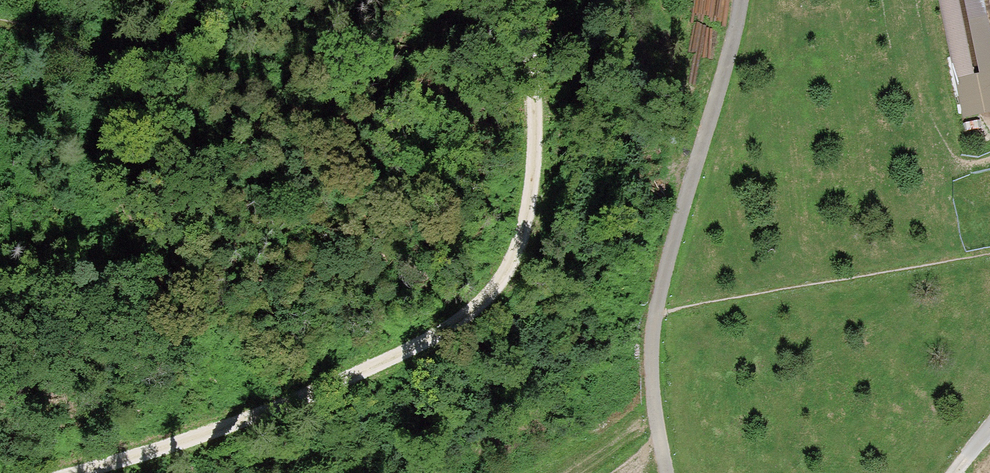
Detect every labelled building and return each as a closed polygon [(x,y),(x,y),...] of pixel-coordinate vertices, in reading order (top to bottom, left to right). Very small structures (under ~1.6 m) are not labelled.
[(962,119),(989,113),(989,16),(987,0),(938,0),(962,119)]
